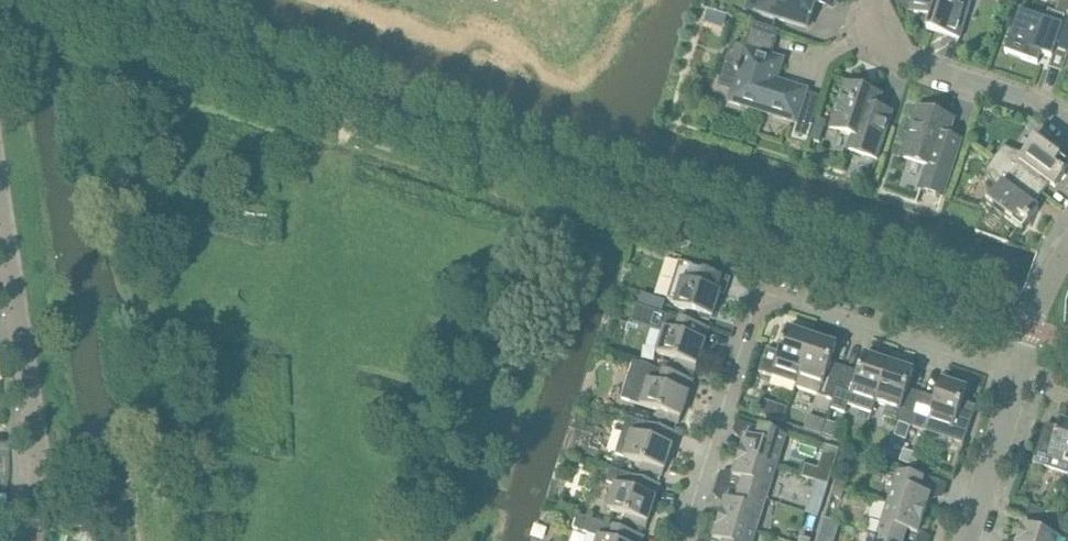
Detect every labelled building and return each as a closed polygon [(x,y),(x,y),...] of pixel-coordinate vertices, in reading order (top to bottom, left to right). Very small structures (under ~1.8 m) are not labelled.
[(757,13),(808,28),(815,4),(832,9),(835,0),(761,0),(757,13)] [(915,13),(930,18),(927,28),(960,39),(969,11),(972,0),(919,0),(915,13)] [(1041,54),(1052,58),(1056,48),(1067,53),(1067,0),(1059,0),(1055,12),(1048,10),(1045,20),(1020,12),(1006,53),(1037,64),(1041,54)] [(732,91),(729,102),(797,123),(792,138),(808,143),(813,126),(797,121),(807,91),(807,90),(777,81),(783,60),(770,56),(778,32),(779,32),(779,31),(752,23),(751,24),(753,24),(745,48),(736,45),(730,67),(736,69),(735,73),(737,73),(732,91)] [(883,96),(845,83),(830,128),(853,136),(848,150),(877,159),(893,113),(878,108),(883,96)] [(907,137),(900,157),(927,166),(923,177),(947,185),(962,141),(949,136),(955,120),(917,107),(907,137)] [(817,119),(810,141),(820,144),(827,122),(817,119)] [(994,159),(1042,194),(1050,183),(1055,187),(1067,170),(1067,164),(1035,139),(1024,154),(1003,146),(994,159)] [(987,204),(1023,231),(1039,209),(1034,205),(1042,194),(994,159),(985,171),(998,189),(987,204)] [(674,306),(713,318),(721,293),(724,294),(730,278),(679,261),(667,299),(675,302),(674,306)] [(637,305),(632,322),(664,332),(658,353),(664,355),(676,359),(674,365),(696,372),(709,328),(637,305)] [(767,348),(759,372),(773,377),(773,375),(797,382),(799,376),(812,337),(788,329),(780,353),(767,348)] [(797,382),(795,387),(819,395),(834,400),(842,374),(829,370),(837,345),(812,337),(799,376),(797,382)] [(834,400),(831,408),(845,413),(848,405),(872,413),(876,402),(889,363),(865,355),(859,372),(856,379),(842,374),(834,400)] [(693,380),(633,361),(622,399),(660,411),(658,417),(679,424),(693,380)] [(889,363),(876,402),(887,406),(884,417),(900,422),(911,426),(919,400),(906,396),(914,371),(889,363)] [(919,400),(911,426),(938,435),(964,444),(976,407),(963,402),(967,389),(942,381),(936,398),(933,405),(919,400)] [(762,399),(757,414),(783,422),(788,408),(762,399)] [(808,416),(803,429),(822,436),(826,422),(808,416)] [(676,432),(628,417),(616,455),(643,463),(642,469),(663,476),(676,432)] [(1036,452),(1033,462),(1067,474),(1067,423),(1061,421),(1056,434),(1044,429),(1036,452)] [(827,422),(822,435),(835,440),(840,426),(827,422)] [(911,426),(900,422),(896,435),(907,439),(911,426)] [(746,437),(739,457),(776,468),(786,436),(782,435),(760,428),(756,440),(746,437)] [(904,452),(901,460),(914,465),(917,456),(904,452)] [(739,457),(733,476),(744,480),(740,491),(766,500),(776,468),(739,457)] [(806,465),(802,476),(820,482),(828,485),(830,477),(832,473),(818,469),(806,465)] [(660,484),(611,469),(607,483),(615,485),(608,509),(627,515),(625,521),(646,528),(660,484)] [(887,503),(924,515),(930,495),(920,492),(924,479),(898,471),(887,503)] [(837,479),(835,487),(844,489),(846,482),(837,479)] [(835,487),(832,496),(841,499),(844,489),(835,487)] [(726,500),(720,519),(756,531),(766,500),(740,491),(736,503),(726,500)] [(810,496),(805,512),(818,516),(823,500),(810,496)] [(877,535),(897,540),(904,540),(907,531),(918,535),(924,515),(887,503),(877,535)] [(1052,527),(1056,514),(1030,505),(1026,518),(1052,527)] [(1052,527),(1067,532),(1067,529),(1067,516),(1057,512),(1056,514),(1052,527)] [(578,515),(574,529),(599,537),(598,540),(642,540),(644,536),(578,515)] [(713,539),(719,540),(753,540),(756,531),(720,519),(713,539)] [(841,524),(825,519),(818,540),(836,540),(841,524)] [(1059,536),(1023,525),(1018,540),(1058,540),(1059,536)]
